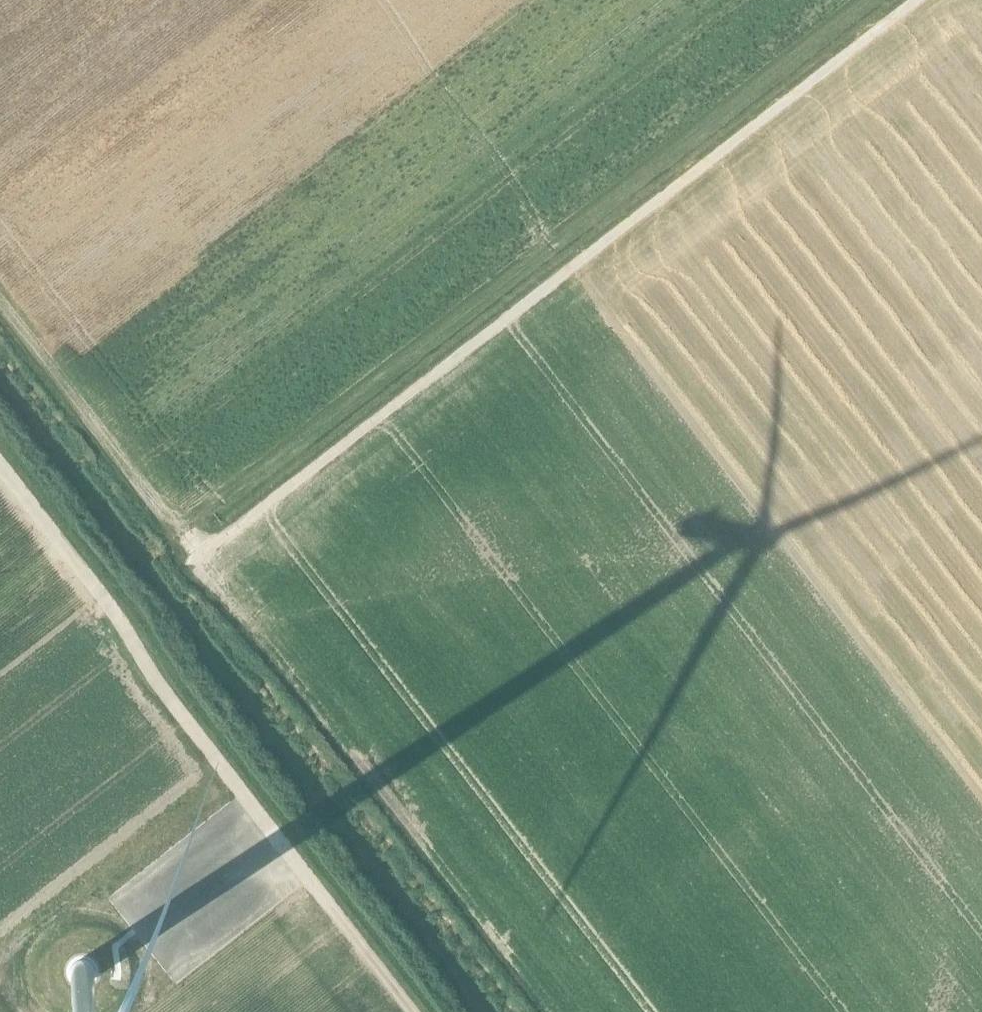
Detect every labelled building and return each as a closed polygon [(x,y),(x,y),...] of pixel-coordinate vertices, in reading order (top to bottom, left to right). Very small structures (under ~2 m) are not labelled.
[(95,974),(95,972),(95,970),(94,969),(93,967),(92,965),(91,964),(90,963),(88,962),(86,961),(84,960),(83,960),(81,960),(79,961),(77,962),(76,963),(74,964),(73,965),(72,967),(71,969),(71,970),(71,972),(71,974),(71,976),(72,978),(73,979),(74,981),(75,982),(77,983),(79,984),(81,984),(83,984),(84,984),(86,984),(88,983),(90,982),(91,981),(92,979),(93,978),(94,976),(95,974)]
